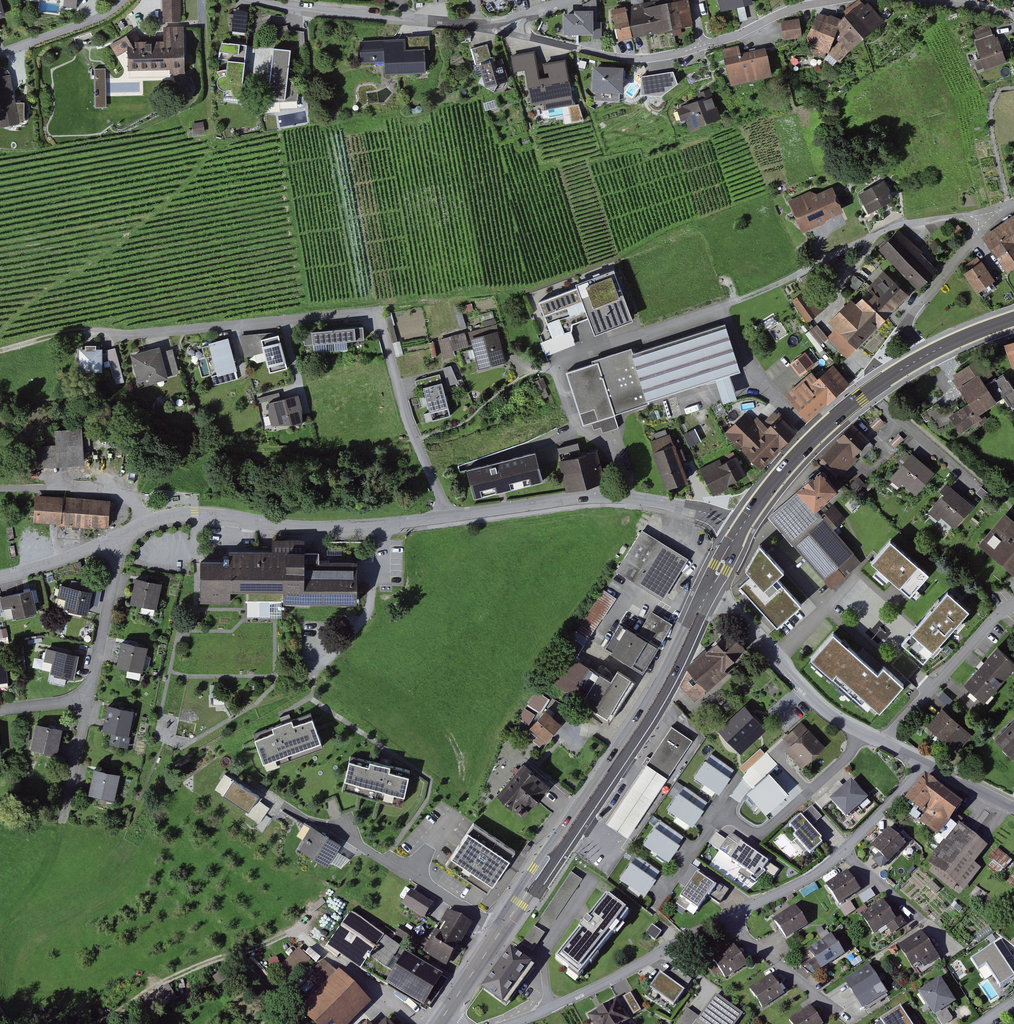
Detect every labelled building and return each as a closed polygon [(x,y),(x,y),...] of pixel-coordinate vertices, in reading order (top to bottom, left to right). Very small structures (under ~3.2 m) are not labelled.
[(162,23),(180,22),(179,0),(161,0),(162,23)] [(689,0),(666,0),(661,1),(667,31),(694,26),(689,0)] [(719,13),(737,9),(755,6),(754,0),(716,0),(719,13)] [(628,7),(615,10),(621,40),(667,31),(661,1),(628,7)] [(841,24),(820,14),(807,43),(842,65),(850,52),(883,22),(865,2),(841,24)] [(246,10),(234,9),(232,33),(244,35),(246,10)] [(593,22),(593,10),(575,11),(575,15),(568,16),(563,16),(564,35),(594,34),(593,22)] [(802,39),(799,20),(780,24),(784,42),(802,39)] [(601,22),(593,22),(594,34),(594,39),(602,38),(601,22)] [(185,27),(165,28),(166,42),(147,42),(138,42),(132,32),(110,45),(117,57),(126,51),(126,71),(169,69),(169,74),(173,74),(180,95),(191,91),(185,74),(186,74),(185,27)] [(998,33),(976,42),(987,70),(1009,61),(998,33)] [(405,50),(404,41),(385,42),(361,42),(361,62),(385,61),(386,74),(427,72),(427,50),(405,50)] [(240,98),(245,45),(237,45),(228,44),(222,97),(240,98)] [(739,45),(724,49),(731,81),(772,72),(766,48),(749,52),(741,54),(739,45)] [(286,100),(291,50),(280,49),(272,48),(267,98),(286,100)] [(544,103),(534,52),(512,56),(515,72),(525,70),(532,105),(544,103)] [(490,62),(480,65),(487,87),(508,80),(500,58),(490,62)] [(544,64),(546,78),(540,79),(546,109),(573,104),(565,60),(558,62),(544,64)] [(623,92),(624,68),(612,67),(595,66),(593,91),(623,92)] [(18,122),(23,122),(23,102),(15,102),(9,74),(5,69),(0,68),(0,125),(18,122)] [(105,68),(94,69),(95,107),(106,107),(105,68)] [(673,71),(641,76),(641,95),(662,96),(678,84),(673,71)] [(720,115),(710,89),(697,94),(699,98),(684,104),(684,106),(678,108),(682,118),(688,116),(691,125),(720,115)] [(192,124),(193,135),(204,133),(202,122),(192,124)] [(882,178),(858,191),(869,211),(893,198),(882,178)] [(812,187),(788,197),(802,230),(844,211),(833,185),(815,193),(812,187)] [(995,230),(985,238),(1001,260),(1008,270),(1013,266),(1013,217),(995,230)] [(958,225),(952,230),(958,235),(964,230),(958,225)] [(919,286),(934,269),(927,262),(917,252),(920,249),(897,229),(878,249),(919,286)] [(735,272),(730,259),(717,264),(721,277),(735,272)] [(985,270),(980,263),(966,272),(981,294),(995,284),(985,270)] [(595,321),(600,335),(637,319),(616,270),(580,285),(581,289),(595,321)] [(884,272),(861,297),(888,320),(910,296),(884,272)] [(581,289),(540,303),(553,338),(572,332),(576,326),(595,321),(581,289)] [(803,295),(793,302),(809,324),(819,316),(803,295)] [(823,338),(850,362),(888,320),(861,297),(823,338)] [(587,425),(744,373),(727,322),(570,374),(587,425)] [(333,327),(334,340),(346,339),(364,337),(363,324),(333,327)] [(810,332),(818,337),(823,329),(815,324),(810,332)] [(303,330),(304,343),(313,342),(334,340),(333,327),(303,330)] [(507,362),(499,331),(473,337),(481,369),(507,362)] [(261,337),(259,332),(239,334),(245,356),(264,351),(261,337)] [(264,351),(269,371),(287,366),(279,332),(261,337),(264,351)] [(439,338),(444,358),(456,355),(455,350),(465,348),(461,332),(439,338)] [(541,343),(546,356),(576,345),(572,332),(553,338),(541,343)] [(238,378),(235,368),(237,368),(228,335),(208,341),(209,342),(201,344),(204,355),(212,353),(217,373),(211,375),(214,385),(238,378)] [(346,339),(334,340),(335,349),(347,347),(346,339)] [(335,349),(334,340),(313,342),(314,351),(335,349)] [(152,381),(168,376),(167,375),(161,351),(159,344),(130,352),(137,378),(137,379),(148,376),(150,381),(152,381)] [(105,349),(80,348),(79,371),(104,372),(105,349)] [(179,372),(172,348),(161,351),(167,375),(179,372)] [(813,350),(792,366),(803,379),(823,363),(813,350)] [(964,432),(985,418),(982,414),(1005,398),(1013,409),(1013,408),(1013,385),(1006,372),(988,384),(974,363),(955,376),(973,402),(953,415),(964,432)] [(452,364),(443,366),(449,385),(458,382),(452,364)] [(815,372),(788,395),(808,418),(850,382),(836,365),(821,379),(815,372)] [(451,415),(441,374),(417,380),(427,421),(451,415)] [(137,378),(136,378),(138,387),(152,383),(152,381),(150,381),(148,376),(137,379),(137,378)] [(302,421),(301,405),(298,392),(268,400),(268,413),(271,423),(302,421)] [(747,414),(727,434),(764,469),(797,434),(778,416),(760,427),(747,414)] [(884,422),(880,417),(871,425),(875,430),(884,422)] [(690,445),(702,439),(696,427),(684,433),(690,445)] [(855,427),(824,458),(840,474),(871,443),(855,427)] [(903,438),(899,434),(890,442),(895,446),(903,438)] [(60,467),(87,466),(85,435),(56,436),(57,446),(27,448),(29,482),(61,480),(60,467)] [(671,435),(651,441),(667,490),(687,483),(671,435)] [(606,482),(598,450),(560,460),(569,492),(606,482)] [(542,481),(535,451),(466,469),(473,498),(501,491),(542,481)] [(735,453),(701,471),(714,496),(748,479),(735,453)] [(911,456),(892,479),(898,483),(900,481),(917,495),(934,474),(919,463),(911,456)] [(821,469),(798,488),(815,507),(838,487),(821,469)] [(865,482),(859,476),(849,486),(855,492),(865,482)] [(990,494),(981,486),(979,489),(977,492),(985,499),(990,494)] [(787,536),(832,587),(838,581),(860,561),(833,527),(822,513),(815,507),(798,488),(768,515),(787,536)] [(868,493),(862,488),(856,494),(862,499),(868,493)] [(951,488),(930,513),(954,533),(975,508),(951,488)] [(36,525),(110,529),(112,502),(37,497),(36,525)] [(845,517),(833,504),(822,513),(833,527),(845,517)] [(982,543),(1013,569),(1013,518),(1007,513),(982,543)] [(654,593),(662,598),(687,556),(642,529),(617,570),(654,593)] [(889,540),(871,561),(897,583),(914,598),(921,591),(917,587),(928,574),(889,540)] [(285,604),(356,604),(356,563),(322,563),(322,554),(307,553),(307,542),(275,541),(275,553),(230,553),(230,562),(201,562),(201,603),(233,603),(234,593),(247,593),(247,610),(247,617),(274,617),(283,617),(284,604),(285,604)] [(779,575),(784,571),(760,543),(754,553),(745,567),(752,574),(739,585),(769,617),(777,626),(802,604),(779,575)] [(132,603),(157,609),(163,584),(138,577),(132,603)] [(88,611),(92,590),(61,583),(56,605),(88,611)] [(0,594),(0,598),(4,617),(37,610),(32,588),(0,594)] [(615,597),(604,589),(577,631),(574,629),(561,648),(564,650),(576,658),(615,597)] [(902,643),(924,662),(970,609),(948,590),(902,643)] [(605,647),(642,670),(671,622),(662,617),(652,611),(651,610),(644,622),(639,632),(621,621),(605,647)] [(680,686),(694,701),(727,671),(724,667),(745,647),(728,630),(691,662),(680,686)] [(871,701),(881,710),(904,683),(884,666),(878,673),(833,633),(810,660),(865,708),(871,701)] [(116,667),(140,672),(145,647),(121,641),(116,667)] [(965,682),(977,694),(984,699),(1013,665),(1013,659),(998,645),(980,666),(965,682)] [(76,678),(81,657),(48,649),(43,671),(76,678)] [(547,677),(607,713),(630,675),(617,667),(611,677),(599,670),(589,686),(579,680),(588,665),(584,663),(576,658),(564,650),(547,677)] [(915,671),(919,665),(904,652),(899,658),(915,671)] [(0,658),(0,683),(10,682),(8,657),(0,658)] [(540,685),(528,704),(541,711),(552,692),(540,685)] [(953,699),(943,691),(941,694),(937,697),(946,706),(953,699)] [(109,745),(126,748),(133,710),(108,705),(103,731),(112,733),(109,745)] [(526,707),(519,718),(530,725),(537,714),(526,707)] [(747,707),(720,730),(741,754),(768,731),(747,707)] [(960,752),(974,737),(944,709),(934,720),(930,724),(951,744),(960,752)] [(546,710),(531,726),(539,733),(534,738),(541,745),(561,723),(546,710)] [(254,737),(265,768),(323,746),(311,716),(293,723),(291,718),(286,720),(271,726),(273,731),(254,737)] [(995,737),(1012,755),(1013,753),(1013,719),(995,737)] [(806,770),(828,749),(804,723),(786,739),(792,746),(788,750),(806,770)] [(39,726),(33,753),(58,759),(64,732),(39,726)] [(695,741),(674,727),(648,764),(670,779),(695,741)] [(780,799),(788,791),(771,772),(780,764),(768,750),(749,766),(743,776),(747,781),(751,785),(746,790),(765,812),(780,799)] [(712,753),(707,759),(728,775),(730,772),(732,769),(712,753)] [(342,792),(402,806),(410,770),(350,756),(342,792)] [(706,758),(695,773),(718,790),(729,776),(728,775),(707,759),(706,758)] [(629,839),(670,779),(648,764),(608,825),(629,839)] [(525,765),(500,795),(522,813),(547,784),(525,765)] [(92,797),(116,801),(121,774),(97,770),(92,797)] [(223,794),(232,777),(225,773),(216,789),(223,794)] [(940,785),(926,775),(907,799),(927,814),(920,822),(945,841),(929,861),(935,866),(930,872),(960,894),(982,866),(975,861),(988,845),(980,840),(959,823),(957,826),(949,820),(962,802),(944,788),(940,785)] [(819,800),(816,802),(822,808),(830,800),(846,817),(868,796),(851,779),(844,786),(839,780),(836,784),(830,789),(819,800)] [(223,796),(248,813),(256,800),(258,796),(233,780),(223,796)] [(686,785),(681,792),(701,807),(703,803),(706,800),(686,785)] [(669,806),(692,823),(703,808),(701,807),(681,792),(680,791),(669,806)] [(269,808),(256,800),(248,813),(246,815),(258,823),(269,808)] [(812,805),(800,815),(810,826),(816,821),(822,816),(812,805)] [(793,835),(810,853),(816,848),(821,843),(818,840),(821,837),(810,826),(800,815),(790,825),(796,832),(793,835)] [(663,820),(658,826),(679,841),(681,838),(683,835),(663,820)] [(445,865),(487,893),(516,850),(474,822),(445,865)] [(645,843),(668,859),(680,842),(679,841),(658,826),(657,826),(645,843)] [(298,849),(326,867),(340,844),(311,827),(298,849)] [(905,843),(889,828),(871,846),(879,853),(887,862),(905,843)] [(761,882),(772,864),(730,837),(719,854),(761,882)] [(1011,860),(996,847),(988,857),(993,862),(988,868),(997,876),(1011,860)] [(887,862),(879,853),(872,859),(876,863),(881,868),(887,862)] [(638,854),(633,861),(654,875),(657,871),(659,868),(638,854)] [(622,876),(643,892),(654,875),(633,861),(622,876)] [(584,879),(573,871),(524,946),(535,954),(584,879)] [(862,891),(849,872),(827,887),(840,906),(862,891)] [(698,873),(677,904),(693,915),(708,894),(719,902),(723,896),(728,890),(708,876),(706,878),(698,873)] [(865,900),(875,895),(872,889),(862,894),(865,900)] [(403,905),(428,920),(435,908),(411,893),(403,905)] [(610,895),(557,961),(582,980),(634,915),(610,895)] [(847,917),(857,910),(851,901),(840,908),(847,917)] [(898,922),(884,901),(862,916),(876,936),(898,922)] [(788,940),(788,941),(810,926),(797,906),(775,921),(783,933),(788,940)] [(449,911),(426,952),(451,967),(475,925),(449,911)] [(352,913),(327,949),(361,973),(370,960),(386,971),(402,949),(352,913)] [(661,931),(653,925),(647,933),(655,939),(661,931)] [(397,936),(412,946),(418,938),(403,927),(397,936)] [(944,960),(925,931),(901,948),(921,976),(944,960)] [(808,952),(822,973),(847,956),(833,936),(808,952)] [(1007,964),(1004,960),(1012,955),(1001,939),(971,959),(978,969),(985,964),(1000,987),(1013,977),(1013,959),(1007,964)] [(714,962),(726,980),(748,966),(735,947),(714,962)] [(535,965),(511,949),(483,989),(507,1005),(535,965)] [(282,970),(293,981),(314,961),(303,950),(282,970)] [(388,985),(429,1010),(448,979),(407,954),(388,985)] [(315,1023),(350,1023),(371,1003),(341,972),(339,974),(326,961),(308,979),(322,993),(303,1011),(315,1023)] [(859,1001),(863,1008),(888,992),(870,966),(846,982),(859,1001)] [(228,980),(222,971),(212,977),(218,986),(228,980)] [(751,990),(764,1010),(787,994),(774,975),(751,990)] [(653,991),(678,1008),(688,993),(664,976),(653,991)] [(941,979),(921,993),(942,1023),(945,1023),(949,1021),(953,1018),(946,1008),(957,1001),(941,979)] [(746,1016),(720,997),(702,1021),(687,1009),(675,1023),(739,1023),(746,1016)] [(590,1017),(593,1023),(631,1023),(620,1002),(590,1017)] [(792,1023),(823,1023),(812,1007),(791,1021),(792,1023)] [(915,1015),(908,1019),(900,1007),(875,1023),(921,1023),(915,1015)]
